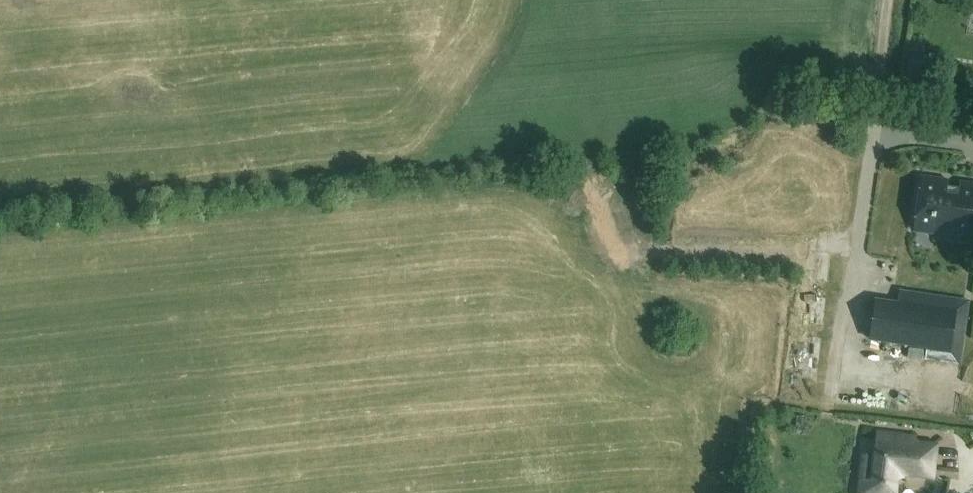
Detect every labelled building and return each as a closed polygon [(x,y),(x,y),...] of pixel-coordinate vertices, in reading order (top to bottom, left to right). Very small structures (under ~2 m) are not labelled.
[(921,196),(916,231),(972,239),(972,182),(924,176),(921,196)] [(875,298),(869,340),(950,351),(955,309),(875,298)] [(877,433),(875,456),(863,455),(860,480),(870,481),(869,492),(895,492),(897,477),(898,477),(899,477),(900,477),(901,477),(902,476),(903,475),(904,474),(905,473),(905,472),(905,471),(906,466),(934,469),(936,445),(936,443),(935,443),(935,445),(911,442),(911,441),(902,440),(903,436),(877,433)]
